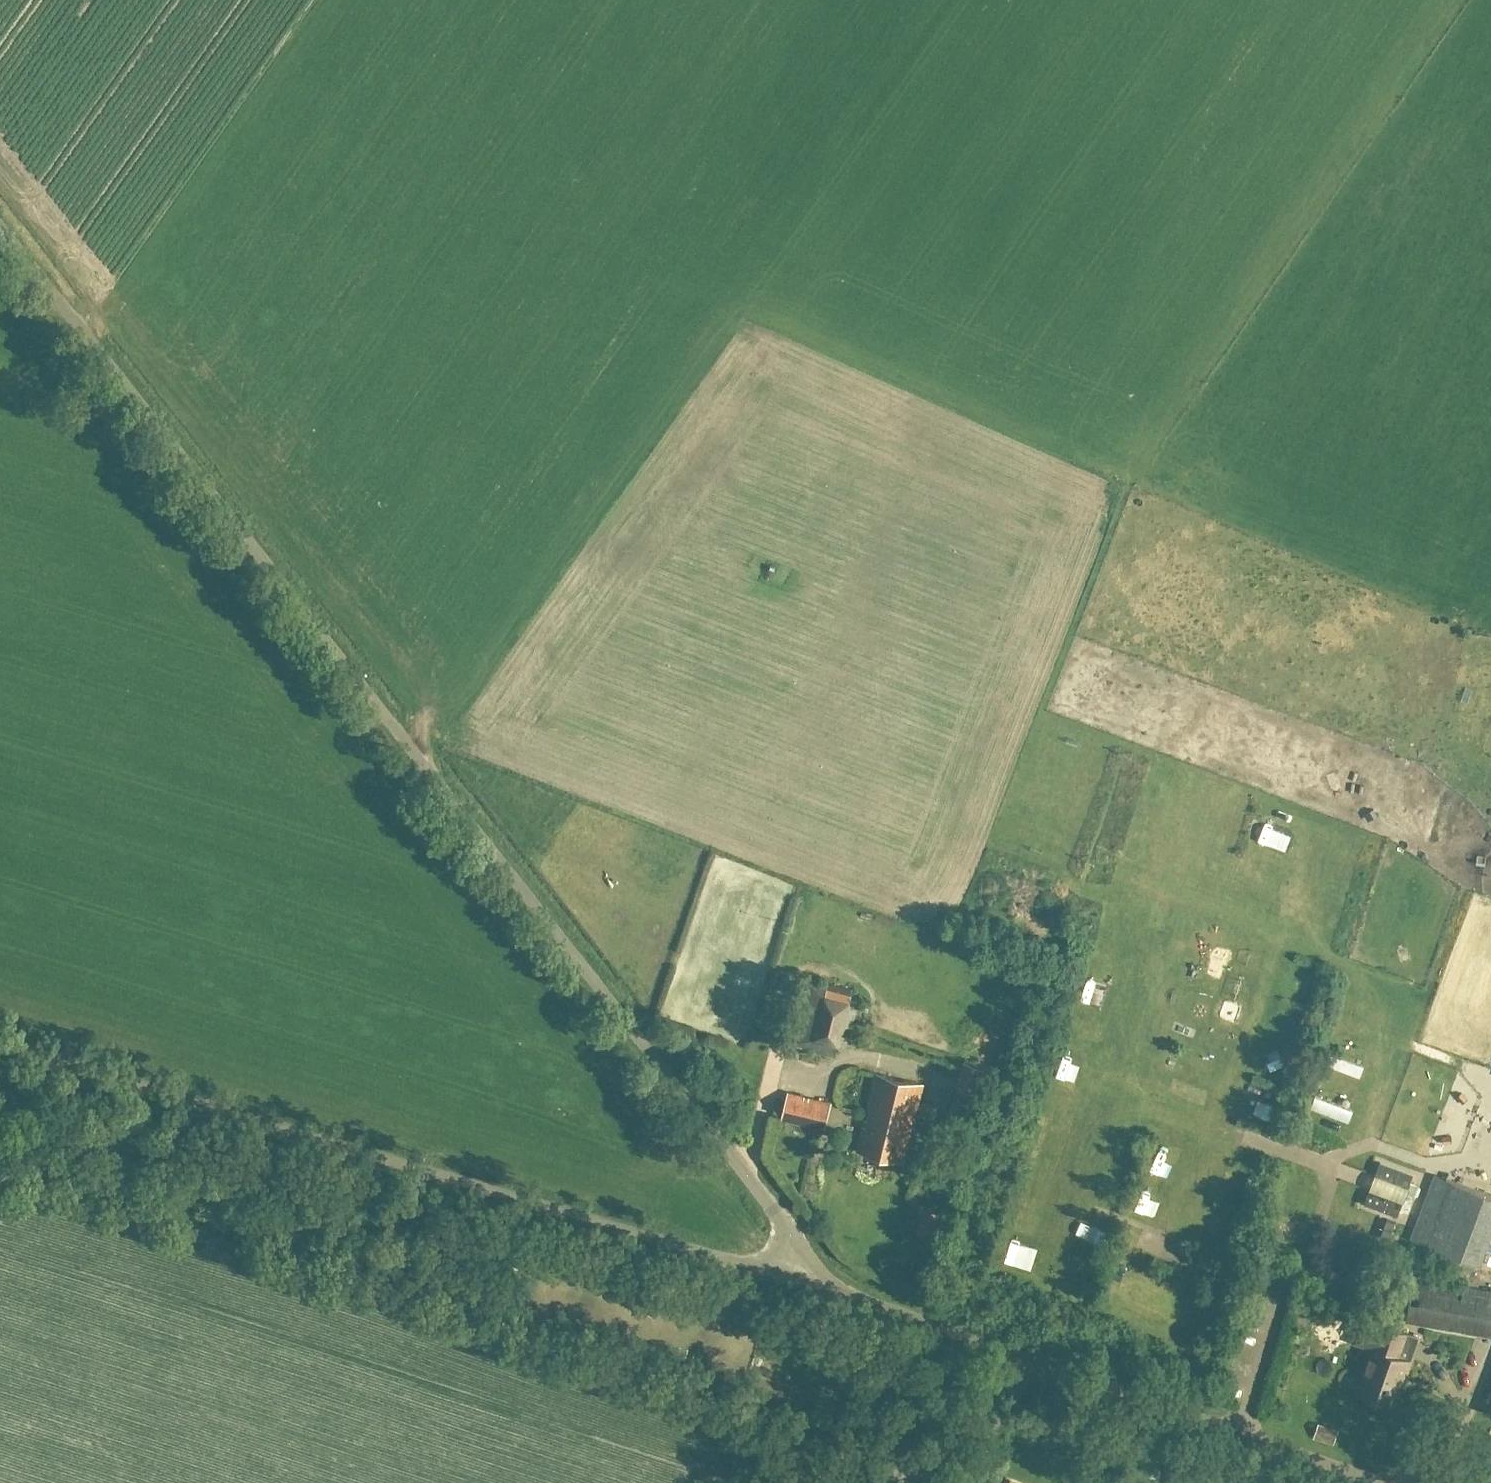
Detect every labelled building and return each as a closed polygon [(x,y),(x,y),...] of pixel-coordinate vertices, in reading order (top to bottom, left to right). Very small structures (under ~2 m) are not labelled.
[(857,1050),(868,1009),(849,1003),(852,989),(803,978),(786,1044),(834,1058),(840,1046),(857,1050)] [(1349,1007),(1345,1024),(1356,1027),(1360,1010),(1349,1007)] [(1334,1056),(1329,1069),(1364,1081),(1368,1068),(1334,1056)] [(902,1163),(921,1085),(875,1074),(856,1152),(902,1163)] [(823,1132),(830,1105),(787,1094),(780,1122),(823,1132)] [(1352,1125),(1357,1113),(1318,1100),(1314,1112),(1352,1125)] [(1369,1191),(1364,1205),(1397,1217),(1399,1210),(1408,1213),(1418,1187),(1410,1184),(1413,1175),(1379,1163),(1374,1176),(1372,1183),(1369,1191)] [(1435,1176),(1411,1241),(1479,1267),(1490,1236),(1490,1197),(1435,1176)] [(1407,1296),(1411,1278),(1402,1277),(1399,1295),(1407,1296)] [(1490,1331),(1490,1293),(1414,1279),(1405,1323),(1490,1339),(1490,1331)] [(1372,1351),(1357,1395),(1392,1407),(1402,1379),(1404,1380),(1410,1362),(1396,1358),(1399,1350),(1400,1351),(1405,1336),(1380,1327),(1380,1328),(1361,1322),(1353,1344),(1372,1351)]
